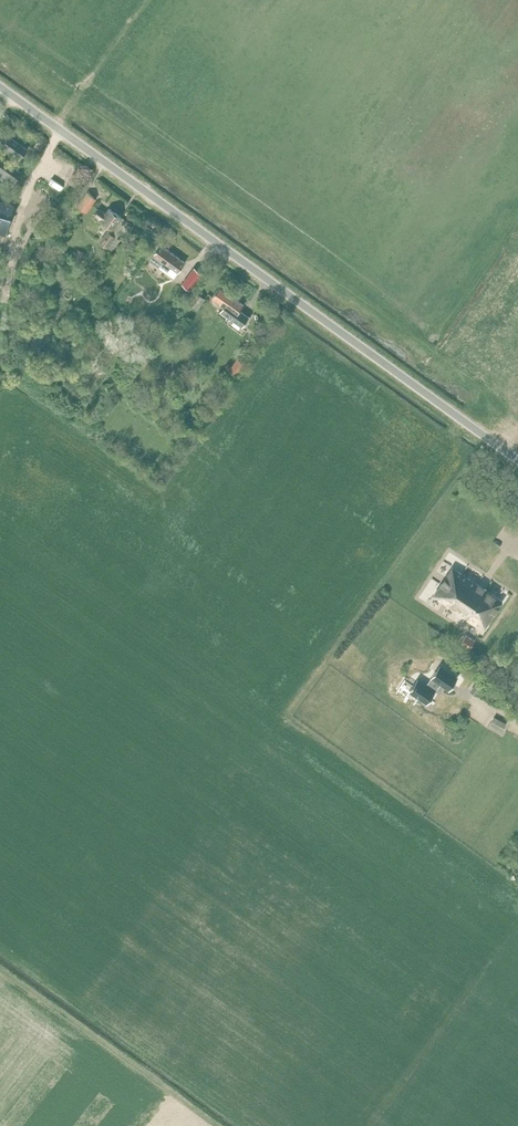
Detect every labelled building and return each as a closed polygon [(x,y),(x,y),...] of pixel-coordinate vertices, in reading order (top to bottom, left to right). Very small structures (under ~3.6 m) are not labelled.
[(10,136),(3,145),(13,153),(11,155),(13,157),(19,161),(28,149),(10,136)] [(38,141),(35,145),(40,149),(43,144),(38,141)] [(0,157),(0,177),(4,180),(8,176),(15,181),(22,172),(0,156),(0,157)] [(86,213),(97,198),(87,191),(77,206),(86,213)] [(5,234),(14,204),(0,201),(0,232),(5,234)] [(99,208),(94,215),(100,219),(100,220),(111,228),(108,232),(107,231),(99,241),(112,251),(120,239),(117,237),(121,231),(119,230),(126,221),(109,208),(105,213),(99,208)] [(160,244),(153,253),(149,259),(159,267),(160,265),(168,271),(171,266),(178,271),(185,262),(160,244)] [(194,267),(182,283),(190,289),(202,272),(194,267)] [(224,305),(231,295),(219,287),(212,297),(224,305)] [(196,291),(189,302),(198,308),(205,297),(196,291)] [(243,304),(231,295),(224,305),(221,310),(242,325),(249,316),(240,309),(243,304)] [(237,357),(230,368),(237,373),(245,362),(237,357)] [(452,567),(434,594),(484,627),(502,600),(452,567)] [(466,635),(460,643),(469,649),(475,641),(466,635)] [(417,679),(410,690),(427,702),(438,686),(441,683),(450,689),(457,677),(439,665),(429,680),(426,685),(417,679)] [(476,683),(471,690),(477,695),(482,688),(476,683)] [(494,716),(491,722),(502,729),(506,723),(494,716)]
